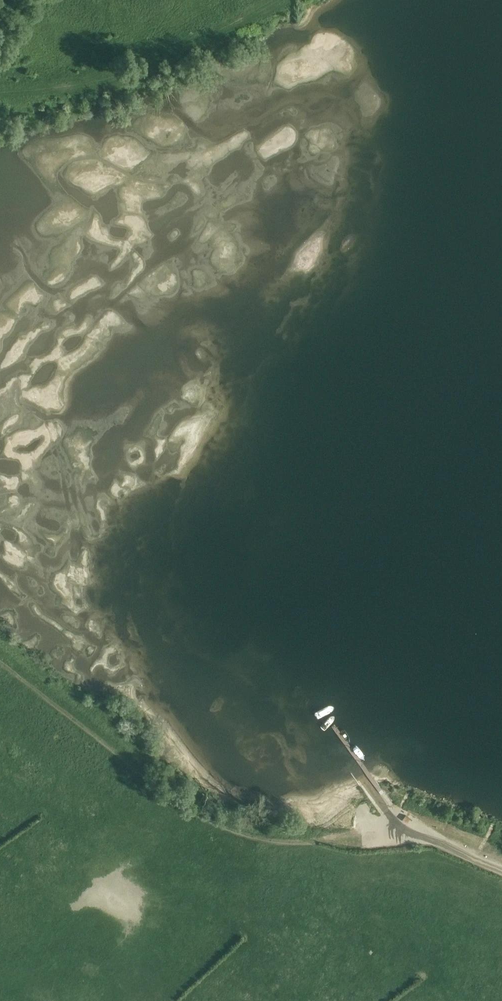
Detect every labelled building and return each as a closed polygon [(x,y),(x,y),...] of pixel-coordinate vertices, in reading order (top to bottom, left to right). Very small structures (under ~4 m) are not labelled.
[(414,825),(433,835),(436,828),(417,819),(414,825)]
